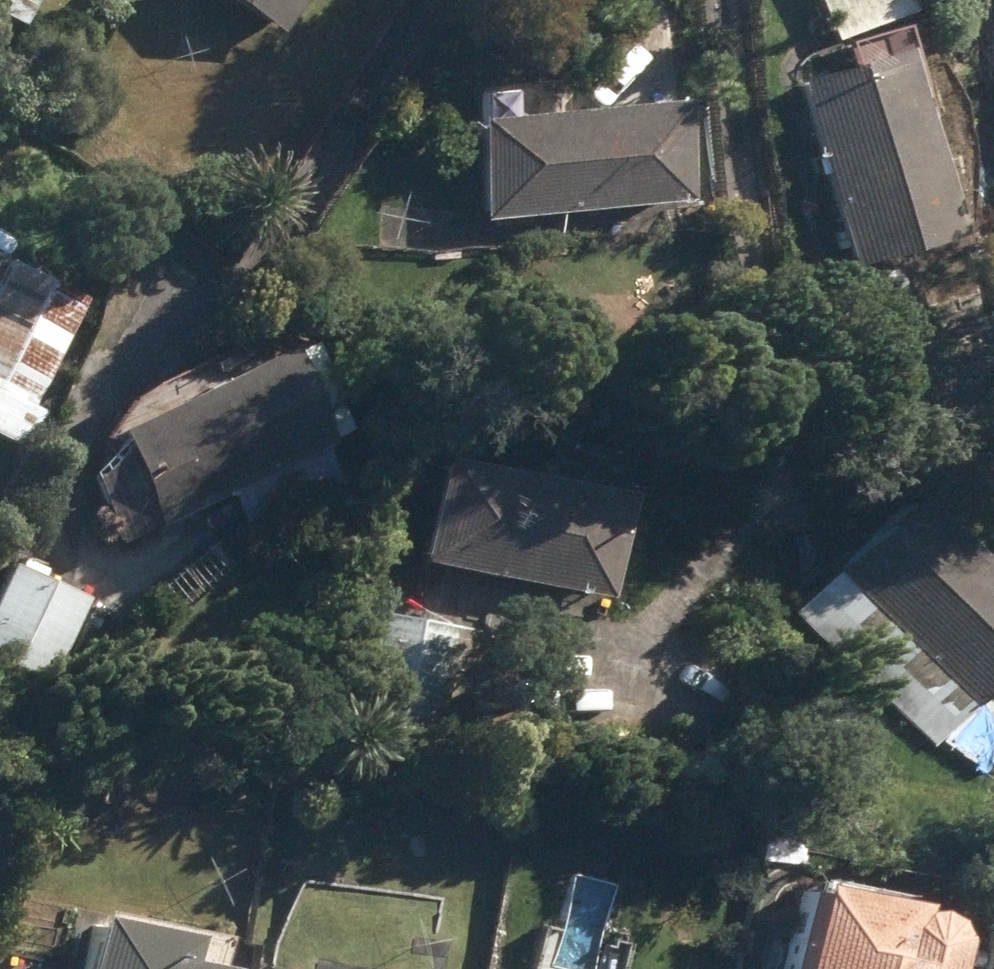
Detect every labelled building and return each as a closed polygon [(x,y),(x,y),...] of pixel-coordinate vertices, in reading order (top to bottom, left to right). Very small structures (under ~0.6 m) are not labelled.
[(17,26),(30,0),(0,0),(0,4),(2,5),(0,10),(0,18),(17,26)] [(264,24),(278,0),(221,0),(264,24)] [(824,36),(893,5),(891,0),(807,0),(824,36)] [(866,40),(771,74),(836,263),(933,231),(866,40)] [(452,113),(464,215),(666,194),(655,91),(452,113)] [(2,440),(17,408),(28,411),(78,298),(0,262),(0,439),(2,440)] [(90,425),(140,527),(314,441),(263,339),(90,425)] [(414,450),(395,558),(592,594),(611,489),(604,487),(611,448),(530,434),(524,470),(414,450)] [(929,745),(993,671),(993,590),(885,495),(779,614),(929,745)] [(41,686),(78,598),(0,565),(0,669),(41,686)] [(345,740),(425,750),(436,672),(458,675),(464,628),(361,615),(345,740)] [(978,783),(993,760),(993,727),(965,706),(933,751),(978,783)] [(913,926),(898,903),(867,898),(870,889),(767,871),(749,968),(906,968),(913,926)] [(254,944),(207,936),(207,932),(57,910),(48,968),(250,968),(254,944)] [(982,914),(976,961),(993,963),(993,915),(982,914)]
